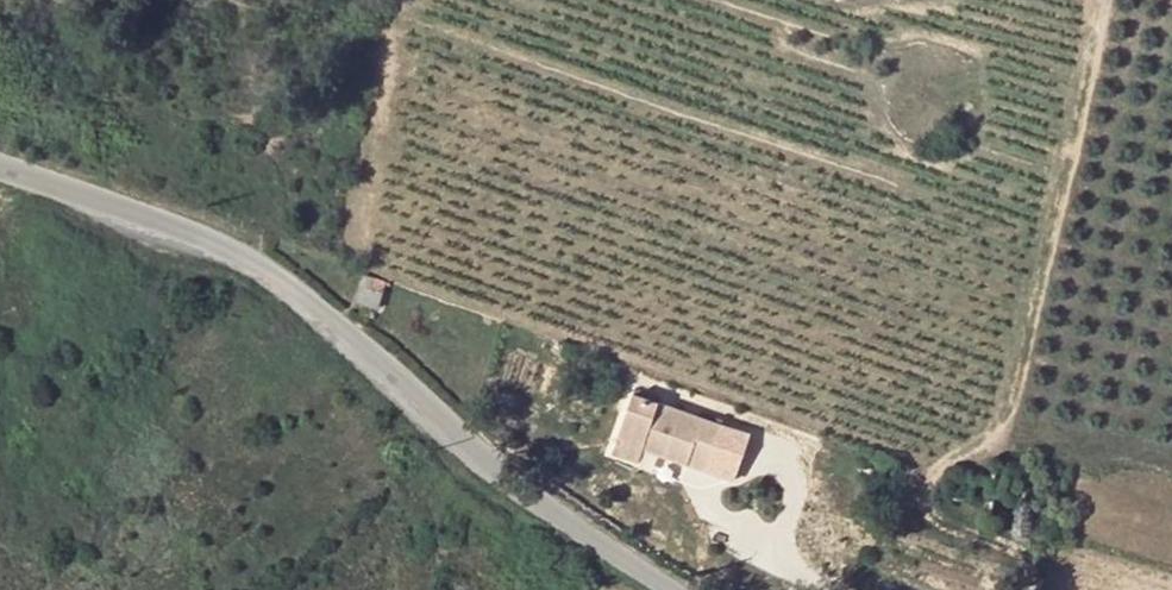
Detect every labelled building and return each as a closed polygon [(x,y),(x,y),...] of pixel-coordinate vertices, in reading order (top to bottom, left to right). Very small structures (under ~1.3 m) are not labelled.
[(383,282),(363,274),(356,299),(376,306),(383,282)] [(642,446),(688,462),(704,467),(719,423),(635,396),(620,438),(642,446)] [(638,459),(642,446),(620,438),(616,451),(638,459)]
